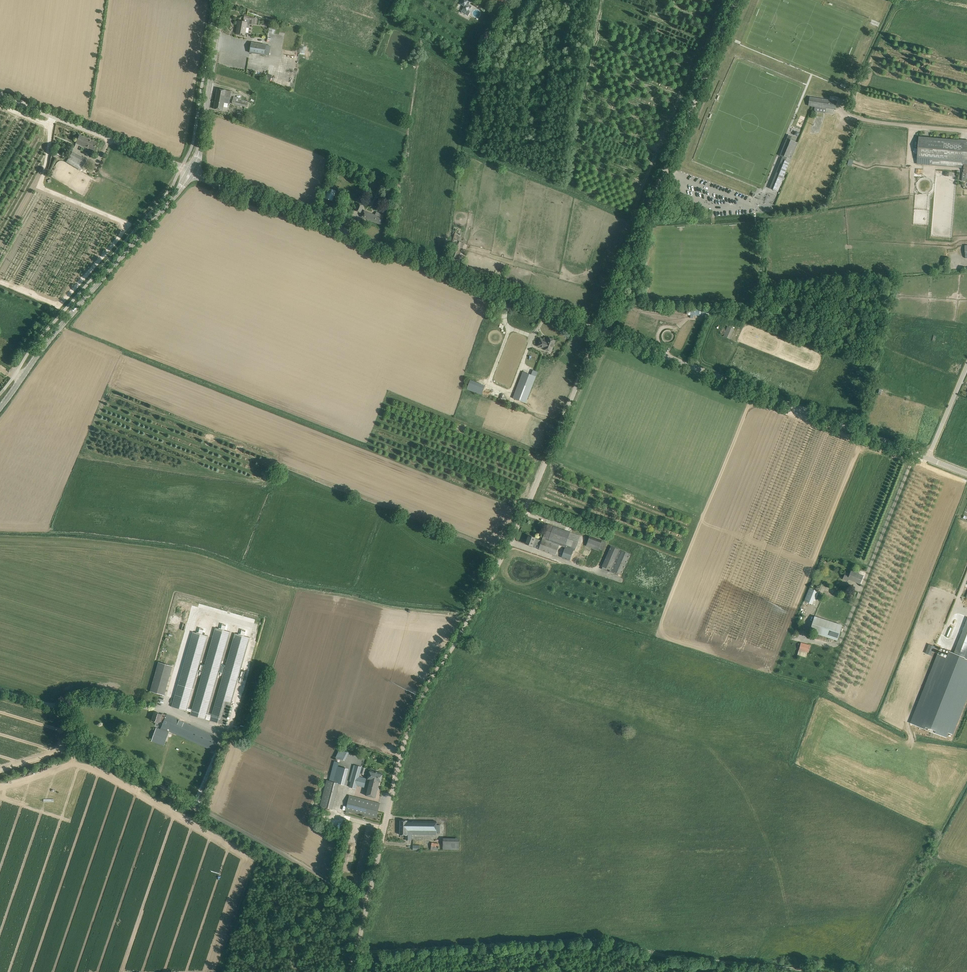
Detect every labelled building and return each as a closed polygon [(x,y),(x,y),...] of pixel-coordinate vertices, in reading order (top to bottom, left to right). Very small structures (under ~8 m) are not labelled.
[(255,25),(256,18),(245,16),(244,19),(244,22),(238,21),(236,33),(245,35),(247,23),(255,25)] [(266,45),(251,43),(250,53),(265,55),(269,56),(271,46),(266,45)] [(280,84),(282,77),(268,73),(266,80),(280,84)] [(231,91),(223,90),(218,89),(214,108),(223,110),(224,103),(229,104),(230,97),(229,97),(231,91)] [(242,99),(234,97),(232,104),(245,107),(245,106),(248,107),(249,103),(247,103),(247,102),(246,102),(247,101),(241,100),(242,99)] [(825,113),(826,108),(835,110),(837,101),(810,97),(808,106),(815,107),(814,112),(825,113)] [(789,135),(799,138),(801,130),(791,127),(789,135)] [(93,150),(95,147),(97,143),(79,135),(76,143),(85,147),(85,146),(93,150)] [(917,164),(964,168),(964,172),(966,173),(966,141),(919,137),(919,142),(917,164)] [(797,144),(786,139),(780,156),(782,157),(769,188),(777,192),(782,179),(784,180),(785,178),(783,177),(797,144)] [(73,166),(79,156),(76,154),(76,153),(72,151),(66,162),(73,166)] [(332,201),(334,196),(336,191),(328,187),(324,198),(332,201)] [(358,203),(355,211),(361,213),(364,205),(358,203)] [(384,215),(376,212),(375,214),(364,210),(362,217),(380,224),(384,215)] [(462,242),(457,241),(458,238),(454,236),(452,242),(454,243),(450,255),(457,258),(462,242)] [(709,309),(690,308),(690,316),(693,317),(693,315),(709,315),(709,309)] [(734,329),(727,326),(724,336),(730,339),(734,329)] [(543,349),(551,352),(555,340),(548,337),(546,341),(540,338),(537,346),(544,348),(543,349)] [(536,376),(531,375),(523,372),(514,398),(521,401),(526,403),(536,376)] [(482,394),(485,385),(471,379),(467,389),(482,394)] [(580,536),(546,523),(544,527),(546,528),(542,540),(528,535),(526,543),(533,546),(532,547),(535,548),(536,544),(540,546),(538,549),(555,555),(559,545),(565,547),(561,557),(570,560),(573,550),(575,551),(580,536)] [(607,542),(602,541),(590,536),(586,546),(598,550),(599,549),(603,551),(607,542)] [(621,575),(623,570),(630,554),(611,545),(602,566),(603,567),(602,569),(607,571),(608,569),(610,570),(610,571),(614,573),(614,572),(621,575)] [(860,583),(863,576),(857,574),(857,573),(851,571),(850,574),(846,572),(843,579),(847,581),(848,579),(860,583)] [(818,592),(809,588),(804,601),(813,605),(818,592)] [(810,631),(837,640),(842,625),(814,616),(810,631)] [(954,653),(966,659),(966,621),(954,653)] [(172,706),(191,712),(191,715),(190,714),(190,715),(225,725),(250,638),(246,637),(248,630),(241,628),(239,635),(235,634),(211,716),(207,714),(231,632),(226,631),(228,625),(221,622),(219,629),(215,628),(191,710),(187,708),(208,636),(204,635),(206,629),(199,627),(197,633),(193,632),(172,706)] [(799,649),(809,652),(811,645),(802,642),(799,649)] [(926,653),(932,655),(935,646),(929,644),(926,653)] [(950,651),(947,657),(939,654),(911,722),(947,737),(949,733),(952,734),(966,697),(966,659),(954,653),(950,651)] [(159,662),(150,691),(164,695),(172,666),(159,662)] [(162,714),(160,713),(155,712),(152,720),(155,721),(156,722),(156,721),(159,722),(160,721),(162,722),(163,719),(165,719),(162,727),(167,729),(166,731),(158,728),(154,742),(164,745),(169,732),(168,732),(169,729),(185,736),(184,738),(214,751),(220,738),(167,714),(166,717),(162,715),(162,714)] [(345,761),(349,752),(340,748),(336,757),(345,761)] [(332,809),(339,783),(344,785),(348,769),(338,766),(339,762),(334,761),(329,781),(327,780),(320,806),(332,809)] [(357,785),(364,787),(366,778),(360,776),(362,767),(353,764),(349,781),(351,781),(349,787),(356,789),(357,785)] [(383,773),(378,772),(370,770),(368,779),(369,779),(365,795),(376,798),(379,782),(381,782),(383,773)] [(380,803),(375,802),(350,795),(346,810),(376,818),(380,803)] [(407,821),(405,821),(400,820),(400,834),(406,835),(406,840),(412,840),(412,834),(437,834),(437,833),(440,833),(441,824),(437,824),(437,821),(407,821)] [(460,849),(460,838),(443,838),(443,849),(460,849)] [(438,851),(439,843),(432,842),(431,850),(438,851)]
